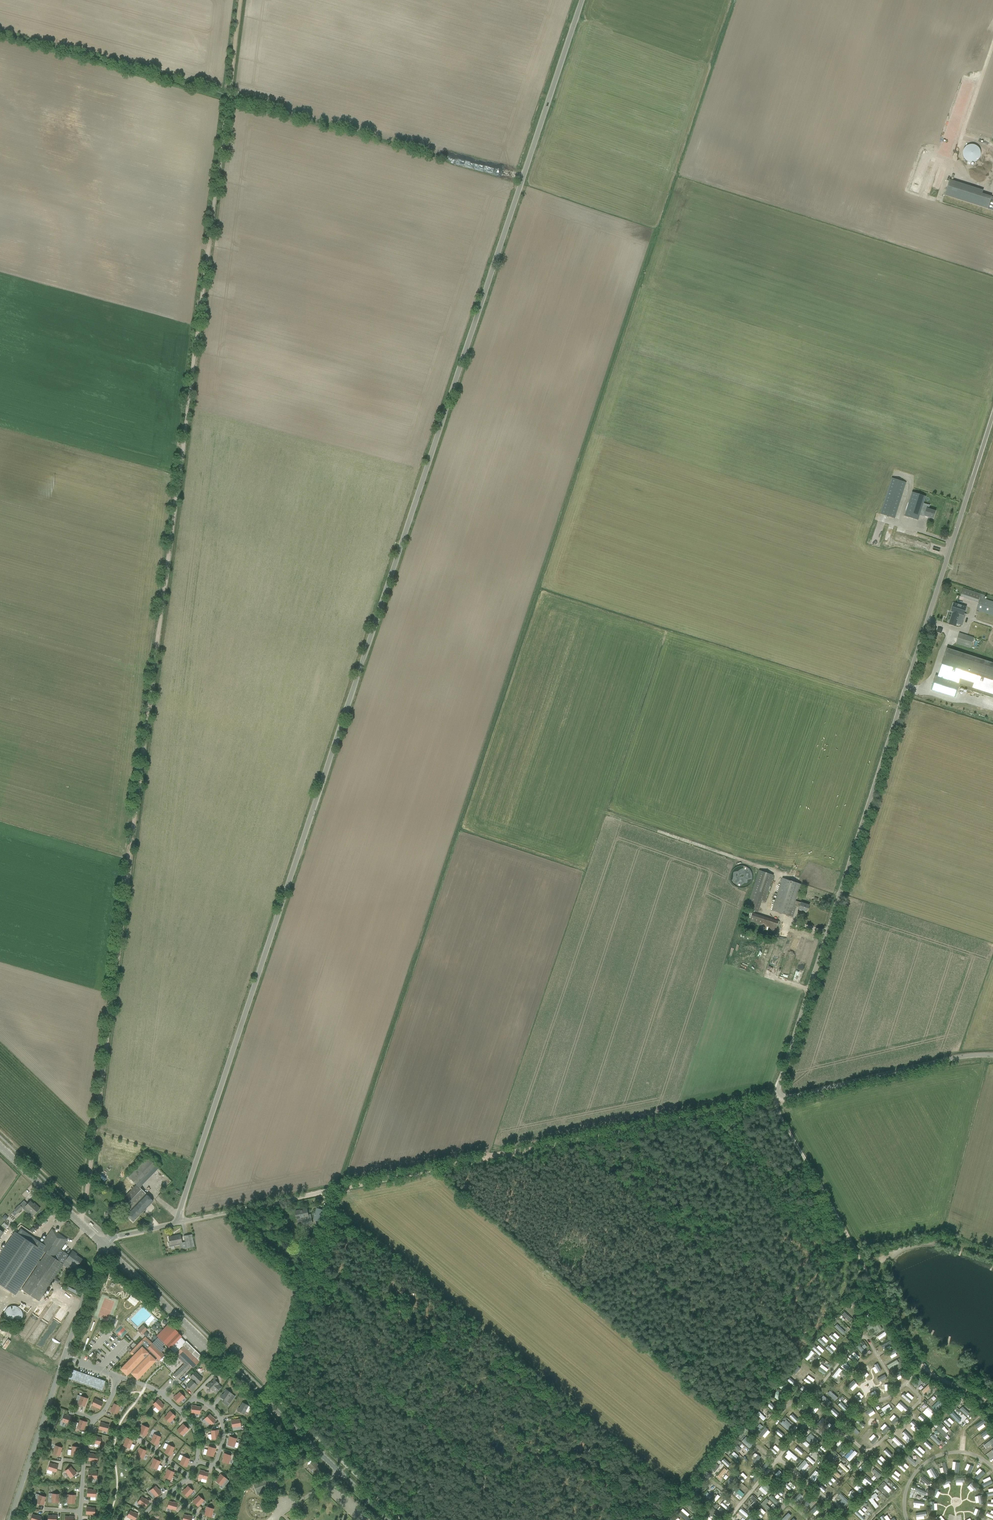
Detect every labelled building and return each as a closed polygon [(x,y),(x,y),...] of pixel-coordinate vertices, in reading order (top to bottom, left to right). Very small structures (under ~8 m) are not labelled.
[(962,153),(962,154),(962,155),(963,156),(963,157),(963,158),(964,158),(964,159),(964,160),(965,160),(966,161),(967,162),(968,162),(969,162),(969,163),(970,163),(971,163),(972,163),(973,163),(974,162),(975,162),(976,162),(976,161),(977,161),(978,160),(978,159),(979,159),(979,158),(979,157),(980,156),(980,155),(980,154),(980,153),(980,152),(979,151),(979,150),(978,149),(978,148),(977,147),(976,147),(975,146),(974,146),(973,145),(972,145),(971,145),(970,145),(969,146),(968,146),(967,146),(966,147),(965,148),(964,148),(964,149),(963,150),(963,151),(963,152),(962,153)] [(879,514),(895,518),(906,483),(891,478),(879,514)] [(908,504),(904,516),(918,520),(920,512),(925,514),(924,517),(928,518),(928,517),(933,518),(935,512),(928,509),(930,505),(923,503),(925,497),(925,496),(915,493),(912,492),(908,504)] [(933,552),(935,544),(932,543),(931,547),(928,546),(927,550),(933,552)] [(985,595),(963,588),(960,597),(977,603),(979,597),(980,598),(976,610),(992,615),(992,602),(984,599),(985,595)] [(951,616),(949,624),(955,626),(956,624),(956,623),(961,624),(964,616),(963,615),(964,614),(966,607),(953,603),(951,612),(952,612),(953,612),(951,616)] [(970,648),(973,638),(974,638),(959,633),(956,643),(970,648)] [(930,690),(932,690),(955,697),(958,687),(992,698),(992,668),(947,654),(948,653),(947,653),(940,677),(937,676),(935,675),(930,690)] [(784,861),(784,863),(785,865),(786,866),(787,868),(788,868),(790,869),(792,869),(794,868),(795,867),(797,866),(798,864),(798,862),(798,860),(798,858),(797,857),(795,855),(793,854),(792,854),(791,854),(789,855),(788,855),(786,856),(785,858),(784,859),(784,861)] [(744,886),(744,885),(753,881),(747,864),(731,870),(734,875),(731,876),(735,889),(744,886)] [(764,902),(773,875),(759,870),(747,908),(758,912),(762,901),(764,902)] [(782,878),(772,910),(790,916),(793,905),(799,907),(799,909),(807,912),(809,905),(801,903),(795,901),(795,900),(797,901),(802,885),(782,878)] [(762,928),(775,932),(778,921),(752,912),(749,920),(762,925),(762,928)] [(128,1177),(135,1184),(155,1165),(147,1158),(128,1177)] [(131,1209),(129,1211),(125,1215),(133,1222),(153,1201),(136,1185),(121,1200),(131,1209)] [(30,1201),(23,1209),(31,1217),(34,1215),(40,1209),(36,1205),(35,1206),(30,1201)] [(317,1208),(313,1219),(320,1221),(324,1210),(317,1208)] [(295,1211),(296,1216),(297,1219),(302,1218),(303,1225),(312,1223),(312,1219),(311,1214),(308,1215),(307,1209),(295,1211)] [(38,1301),(61,1267),(65,1261),(71,1266),(76,1269),(82,1259),(76,1255),(77,1254),(72,1251),(69,1255),(60,1249),(67,1240),(67,1239),(52,1229),(42,1243),(35,1238),(31,1243),(14,1231),(0,1253),(0,1285),(15,1295),(45,1252),(46,1252),(21,1289),(38,1301)] [(168,1237),(169,1242),(169,1243),(168,1243),(169,1247),(179,1245),(179,1243),(181,1243),(181,1240),(180,1235),(168,1237)] [(186,1248),(194,1247),(192,1235),(184,1236),(186,1248)] [(130,1293),(127,1298),(132,1301),(135,1296),(130,1293)] [(4,1312),(4,1313),(3,1313),(3,1314),(3,1316),(3,1317),(4,1318),(4,1319),(5,1321),(6,1322),(7,1323),(8,1323),(9,1324),(10,1324),(11,1325),(12,1325),(14,1325),(15,1325),(16,1324),(17,1324),(18,1323),(19,1323),(20,1322),(21,1321),(21,1320),(22,1319),(22,1318),(22,1317),(23,1316),(23,1314),(22,1313),(22,1312),(22,1311),(21,1310),(20,1309),(20,1308),(19,1308),(18,1307),(17,1306),(16,1306),(15,1306),(14,1306),(12,1306),(11,1306),(10,1306),(9,1306),(8,1307),(7,1308),(6,1308),(6,1309),(5,1309),(4,1311),(4,1312)] [(846,1313),(843,1316),(852,1324),(854,1321),(846,1313)] [(875,1326),(879,1331),(882,1329),(876,1320),(867,1327),(869,1330),(875,1326)] [(133,1356),(120,1369),(126,1375),(130,1372),(131,1373),(137,1379),(156,1360),(155,1360),(156,1358),(159,1361),(159,1360),(160,1361),(161,1361),(164,1358),(164,1357),(163,1356),(164,1355),(161,1352),(163,1350),(163,1347),(162,1347),(165,1344),(170,1348),(175,1353),(176,1351),(185,1342),(181,1337),(178,1333),(169,1324),(157,1336),(158,1337),(155,1340),(156,1341),(155,1343),(153,1343),(152,1344),(145,1337),(130,1353),(133,1356)] [(837,1324),(834,1326),(843,1335),(846,1332),(837,1324)] [(141,1334),(147,1329),(143,1325),(137,1331),(141,1334)] [(881,1342),(883,1340),(882,1337),(888,1334),(886,1331),(877,1336),(881,1342)] [(831,1332),(828,1335),(835,1343),(838,1340),(831,1332)] [(185,1342),(176,1351),(189,1363),(188,1363),(193,1368),(199,1361),(202,1357),(186,1341),(185,1342)] [(889,1341),(881,1345),(884,1350),(891,1346),(889,1341)] [(831,1354),(834,1350),(829,1344),(825,1348),(831,1354)] [(863,1354),(866,1351),(861,1345),(858,1348),(863,1354)] [(815,1350),(825,1361),(828,1358),(817,1347),(815,1350)] [(807,1360),(814,1353),(811,1350),(805,1358),(807,1360)] [(898,1350),(894,1352),(895,1355),(892,1357),(892,1358),(885,1362),(886,1363),(901,1355),(898,1350)] [(853,1361),(857,1356),(853,1352),(848,1357),(853,1361)] [(890,1352),(882,1355),(885,1361),(892,1358),(890,1352)] [(889,1369),(899,1363),(897,1359),(887,1365),(889,1369)] [(845,1362),(841,1367),(846,1371),(850,1366),(845,1362)] [(826,1374),(828,1367),(820,1365),(818,1372),(826,1374)] [(881,1368),(880,1366),(878,1367),(877,1365),(869,1370),(871,1374),(881,1368)] [(800,1377),(805,1372),(800,1367),(794,1372),(800,1377)] [(832,1376),(835,1379),(842,1370),(839,1367),(832,1376)] [(897,1379),(906,1374),(903,1369),(894,1373),(897,1379)] [(813,1387),(820,1381),(811,1371),(805,1377),(813,1387)] [(202,1379),(195,1372),(190,1377),(193,1379),(192,1380),(191,1380),(186,1386),(192,1391),(197,1385),(196,1385),(202,1379)] [(886,1374),(879,1378),(876,1373),(872,1375),(876,1383),(888,1378),(886,1374)] [(786,1379),(793,1386),(795,1383),(793,1381),(795,1379),(790,1374),(786,1379)] [(870,1375),(868,1377),(873,1386),(876,1384),(870,1375)] [(917,1388),(924,1381),(918,1376),(912,1383),(917,1388)] [(217,1379),(215,1377),(213,1379),(214,1379),(210,1384),(209,1383),(206,1386),(212,1391),(213,1390),(216,1393),(221,1388),(218,1384),(219,1384),(216,1381),(217,1379)] [(848,1385),(853,1390),(858,1385),(853,1380),(848,1385)] [(930,1382),(921,1390),(924,1394),(933,1386),(930,1382)] [(885,1383),(879,1387),(884,1396),(890,1392),(885,1383)] [(803,1384),(800,1389),(805,1393),(808,1388),(803,1384)] [(861,1385),(854,1394),(856,1396),(864,1388),(861,1385)] [(868,1398),(877,1392),(874,1388),(865,1394),(868,1398)] [(904,1391),(913,1399),(915,1396),(907,1388),(904,1391)] [(232,1394),(227,1390),(223,1395),(222,1394),(220,1397),(224,1400),(225,1399),(230,1403),(235,1396),(232,1394)] [(830,1390),(826,1393),(835,1401),(838,1397),(830,1390)] [(179,1392),(173,1398),(178,1403),(181,1400),(181,1401),(184,1398),(184,1397),(179,1392)] [(797,1393),(792,1398),(799,1405),(802,1402),(797,1398),(800,1395),(797,1393)] [(823,1395),(821,1399),(829,1405),(832,1401),(823,1395)] [(87,1398),(81,1396),(79,1400),(78,1403),(78,1404),(84,1407),(87,1398)] [(905,1410),(909,1405),(901,1397),(898,1400),(901,1403),(900,1405),(905,1410)] [(155,1407),(158,1410),(159,1410),(164,1405),(158,1399),(153,1404),(155,1407)] [(939,1400),(931,1407),(936,1412),(943,1404),(939,1400)] [(91,1405),(100,1409),(103,1402),(100,1401),(99,1402),(97,1401),(97,1402),(94,1401),(91,1405)] [(767,1404),(772,1410),(777,1407),(772,1401),(767,1404)] [(841,1401),(838,1404),(845,1412),(848,1409),(841,1401)] [(239,1408),(239,1407),(237,1411),(241,1413),(242,1412),(244,1413),(248,1406),(242,1402),(239,1408)] [(920,1406),(923,1411),(928,1407),(925,1402),(920,1406)] [(888,1403),(881,1408),(884,1413),(891,1407),(888,1403)] [(117,1414),(120,1406),(114,1404),(110,1412),(117,1414)] [(200,1407),(192,1406),(191,1413),(195,1413),(194,1414),(198,1414),(199,1414),(200,1407)] [(959,1409),(966,1416),(969,1412),(962,1406),(959,1409)] [(927,1407),(923,1413),(931,1419),(935,1412),(927,1407)] [(838,1419),(843,1414),(837,1408),(832,1413),(838,1419)] [(877,1420),(880,1417),(873,1408),(870,1411),(877,1420)] [(896,1414),(894,1416),(898,1420),(901,1416),(894,1409),(892,1410),(896,1414)] [(786,1416),(795,1424),(800,1418),(791,1410),(786,1416)] [(172,1419),(175,1416),(170,1411),(164,1418),(169,1422),(170,1422),(173,1419),(172,1419)] [(756,1414),(763,1421),(766,1418),(759,1411),(756,1414)] [(920,1422),(925,1418),(918,1411),(914,1416),(920,1422)] [(959,1423),(962,1419),(952,1411),(949,1415),(959,1423)] [(209,1414),(204,1419),(205,1419),(204,1420),(207,1423),(208,1422),(210,1425),(215,1420),(209,1414)] [(70,1424),(72,1418),(64,1415),(62,1421),(62,1422),(66,1423),(70,1424)] [(949,1427),(954,1422),(948,1416),(943,1421),(949,1427)] [(236,1427),(240,1427),(240,1426),(239,1419),(231,1421),(232,1427),(236,1427)] [(866,1429),(870,1425),(863,1419),(860,1423),(866,1429)] [(77,1428),(83,1430),(86,1422),(80,1420),(78,1423),(77,1427),(77,1428)] [(107,1431),(108,1425),(100,1423),(98,1429),(102,1430),(102,1431),(106,1432),(106,1431),(107,1431)] [(759,1423),(753,1433),(756,1435),(762,1425),(759,1423)] [(915,1423),(909,1429),(915,1434),(921,1428),(915,1423)] [(183,1424),(177,1430),(180,1434),(183,1431),(183,1432),(185,1430),(186,1431),(188,1429),(183,1424)] [(941,1424),(936,1429),(945,1437),(947,1435),(946,1433),(941,1429),(944,1426),(941,1424)] [(145,1436),(149,1428),(142,1425),(142,1426),(140,1430),(139,1433),(145,1436)] [(766,1433),(769,1429),(766,1426),(758,1436),(763,1441),(768,1435),(766,1433)] [(782,1439),(785,1435),(777,1428),(774,1431),(782,1439)] [(872,1428),(866,1436),(872,1441),(878,1433),(872,1428)] [(902,1428),(900,1430),(908,1439),(911,1437),(902,1428)] [(986,1431),(977,1435),(979,1440),(983,1438),(984,1439),(989,1437),(986,1431)] [(933,1433),(930,1437),(938,1445),(941,1441),(933,1433)] [(157,1445),(160,1437),(154,1434),(154,1435),(153,1435),(152,1438),(152,1439),(151,1442),(157,1445)] [(811,1434),(807,1439),(813,1445),(817,1440),(811,1434)] [(100,1444),(101,1438),(93,1436),(91,1443),(95,1443),(95,1444),(99,1445),(99,1444),(100,1444)] [(898,1450),(903,1445),(895,1436),(892,1439),(894,1441),(892,1444),(898,1450)] [(227,1445),(234,1447),(234,1446),(236,1442),(235,1442),(236,1439),(230,1437),(227,1445)] [(984,1444),(987,1448),(990,1445),(992,1448),(992,1437),(984,1444)] [(133,1440),(126,1438),(123,1446),(129,1448),(130,1448),(132,1444),(131,1444),(133,1440)] [(749,1448),(752,1445),(744,1438),(742,1441),(749,1448)] [(806,1447),(809,1444),(802,1438),(799,1441),(806,1447)] [(920,1442),(929,1449),(932,1446),(923,1438),(920,1442)] [(838,1450),(842,1443),(836,1439),(831,1446),(838,1450)] [(771,1451),(777,1446),(772,1441),(767,1446),(771,1451)] [(171,1455),(174,1448),(168,1445),(168,1446),(167,1445),(165,1449),(166,1449),(164,1453),(171,1455)] [(743,1445),(741,1448),(737,1445),(734,1448),(739,1452),(740,1450),(744,1453),(747,1448),(743,1445)] [(54,1450),(53,1454),(59,1456),(62,1448),(55,1446),(53,1450),(54,1450)] [(71,1454),(71,1455),(78,1456),(79,1447),(72,1446),(71,1450),(71,1454)] [(889,1446),(885,1449),(892,1457),(896,1454),(889,1446)] [(213,1457),(215,1448),(209,1447),(207,1450),(206,1454),(206,1455),(213,1457)] [(795,1452),(798,1455),(800,1453),(804,1457),(807,1454),(799,1447),(795,1452)] [(146,1451),(140,1448),(136,1456),(143,1459),(143,1458),(145,1454),(146,1451)] [(849,1461),(857,1453),(852,1448),(844,1456),(849,1461)] [(921,1458),(924,1455),(917,1448),(914,1451),(921,1458)] [(795,1461),(798,1458),(789,1450),(784,1456),(789,1460),(791,1457),(795,1461)] [(735,1461),(739,1456),(734,1451),(729,1456),(735,1461)] [(231,1456),(224,1453),(222,1462),(228,1464),(228,1463),(229,1463),(230,1459),(231,1456)] [(810,1453),(806,1458),(813,1465),(817,1460),(810,1453)] [(886,1464),(889,1461),(881,1453),(878,1456),(886,1464)] [(98,1455),(89,1454),(88,1461),(92,1461),(92,1462),(96,1462),(97,1462),(98,1455)] [(721,1460),(728,1467),(733,1463),(726,1455),(721,1460)] [(189,1459),(183,1456),(182,1457),(180,1460),(181,1461),(179,1464),(186,1467),(189,1459)] [(907,1460),(913,1465),(916,1462),(910,1457),(907,1460)] [(157,1469),(159,1465),(160,1461),(154,1459),(150,1467),(157,1469)] [(804,1459),(797,1468),(800,1471),(808,1462),(804,1459)] [(308,1466),(316,1475),(322,1469),(314,1460),(308,1466)] [(759,1460),(754,1465),(757,1468),(759,1466),(763,1469),(766,1467),(759,1460)] [(710,1474),(712,1470),(715,1472),(719,1466),(714,1462),(707,1471),(710,1474)] [(841,1462),(838,1464),(847,1473),(849,1470),(841,1462)] [(863,1462),(858,1468),(861,1471),(867,1465),(863,1462)] [(946,1462),(939,1463),(940,1473),(948,1472),(946,1462)] [(52,1471),(56,1472),(58,1466),(50,1463),(47,1470),(48,1470),(52,1472),(52,1471)] [(908,1475),(910,1472),(902,1464),(899,1467),(908,1475)] [(971,1476),(976,1480),(984,1469),(979,1466),(971,1476)] [(70,1478),(76,1474),(71,1467),(65,1471),(66,1472),(65,1472),(68,1475),(70,1478)] [(877,1477),(878,1479),(882,1475),(873,1467),(871,1470),(875,1474),(871,1478),(874,1480),(877,1477)] [(933,1467),(928,1469),(933,1479),(938,1476),(933,1467)] [(170,1480),(171,1479),(171,1480),(173,1476),(172,1476),(174,1472),(168,1469),(164,1477),(170,1480)] [(748,1469),(746,1472),(754,1478),(756,1476),(748,1469)] [(769,1475),(775,1479),(779,1472),(773,1469),(769,1475)] [(816,1470),(809,1477),(812,1481),(819,1473),(816,1470)] [(208,1473),(200,1471),(198,1477),(202,1478),(201,1479),(205,1480),(205,1479),(206,1479),(208,1473)] [(901,1478),(893,1471),(890,1474),(898,1481),(901,1478)] [(224,1482),(226,1479),(221,1474),(215,1481),(221,1485),(222,1485),(224,1482)] [(731,1475),(726,1481),(730,1484),(735,1477),(731,1475)] [(863,1478),(869,1484),(872,1482),(866,1475),(863,1478)] [(928,1485),(931,1482),(923,1475),(920,1478),(928,1485)] [(982,1488),(992,1483),(992,1482),(992,1479),(981,1484),(982,1488)] [(817,1487),(822,1491),(828,1484),(823,1480),(817,1487)] [(790,1492),(795,1487),(789,1481),(784,1485),(790,1492)] [(972,1481),(969,1484),(975,1491),(978,1488),(972,1481)] [(765,1482),(761,1487),(767,1493),(771,1488),(765,1482)] [(856,1485),(863,1493),(865,1490),(859,1482),(856,1485)] [(886,1484),(884,1482),(878,1488),(886,1496),(889,1493),(883,1488),(886,1484)] [(714,1502),(720,1496),(713,1489),(715,1487),(712,1485),(709,1488),(712,1491),(708,1496),(714,1502)] [(155,1497),(161,1493),(155,1486),(150,1490),(151,1491),(150,1491),(153,1494),(155,1497)] [(187,1486),(182,1492),(187,1497),(189,1494),(190,1495),(192,1492),(192,1491),(193,1491),(187,1486)] [(695,1486),(690,1492),(699,1500),(701,1497),(695,1491),(698,1488),(695,1486)] [(781,1496),(786,1491),(781,1487),(776,1491),(781,1496)] [(732,1493),(739,1500),(744,1494),(737,1488),(732,1493)] [(799,1492),(793,1499),(796,1502),(803,1495),(799,1492)] [(841,1493),(836,1498),(844,1506),(849,1501),(841,1493)] [(873,1499),(877,1496),(875,1493),(871,1496),(870,1496),(867,1498),(875,1508),(878,1506),(873,1499)] [(771,1494),(768,1497),(776,1505),(779,1501),(771,1494)] [(37,1500),(36,1503),(43,1505),(46,1497),(39,1495),(39,1496),(38,1496),(37,1499),(37,1500)] [(757,1505),(760,1502),(752,1495),(750,1498),(754,1502),(750,1506),(753,1508),(757,1504),(757,1505)] [(198,1507),(203,1500),(198,1496),(193,1502),(198,1507)] [(141,1505),(145,1507),(148,1502),(141,1497),(137,1502),(138,1503),(141,1506),(141,1505)] [(766,1504),(769,1501),(766,1498),(761,1504),(769,1512),(772,1510),(766,1504)] [(727,1510),(729,1506),(721,1499),(718,1502),(727,1510)] [(169,1501),(167,1508),(168,1508),(171,1510),(172,1509),(175,1510),(177,1504),(169,1501)] [(689,1503),(686,1506),(693,1513),(695,1510),(689,1503)] [(812,1513),(819,1507),(816,1505),(810,1511),(812,1513)] [(204,1515),(211,1517),(213,1509),(207,1507),(207,1508),(206,1508),(205,1511),(204,1515)] [(745,1519),(749,1515),(741,1508),(737,1512),(745,1519)] [(865,1518),(863,1515),(864,1513),(859,1509),(855,1513),(862,1519),(863,1519),(865,1518)] [(133,1519),(135,1519),(138,1515),(130,1510),(127,1516),(127,1517),(131,1519),(133,1519)] [(680,1515),(686,1519),(689,1519),(690,1518),(683,1511),(680,1515)]
